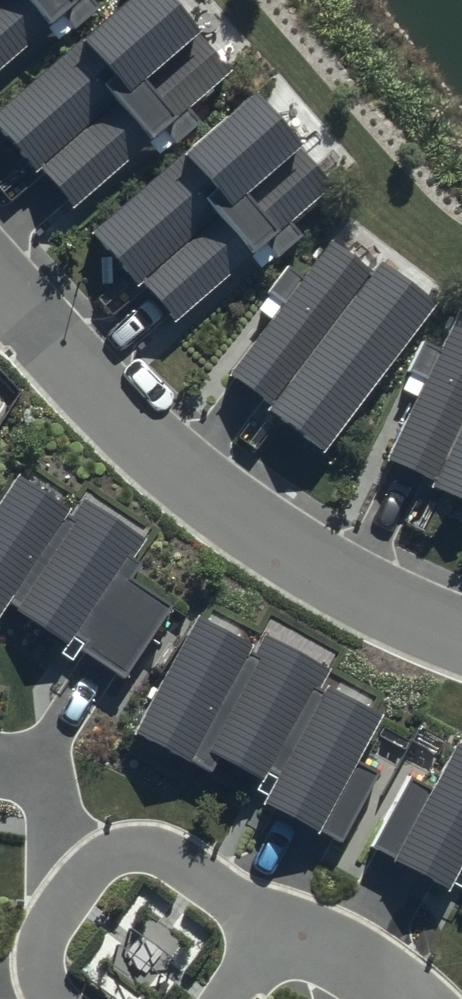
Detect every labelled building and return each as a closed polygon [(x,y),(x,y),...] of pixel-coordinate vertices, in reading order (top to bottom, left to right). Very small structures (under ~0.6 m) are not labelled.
[(158,0),(129,0),(0,112),(0,130),(71,212),(226,78),(158,0)] [(84,0),(0,0),(0,72),(84,0)] [(327,190),(247,98),(92,232),(172,324),(327,190)] [(370,273),(334,245),(221,389),(257,417),(265,407),(319,450),(432,307),(377,264),(370,273)] [(377,474),(418,496),(423,485),(461,505),(461,314),(377,474)] [(0,499),(0,607),(5,600),(121,677),(172,600),(123,568),(144,536),(78,492),(66,511),(14,477),(0,499)] [(243,789),(319,829),(381,711),(318,679),(328,660),(261,626),(251,644),(192,614),(133,728),(191,759),(200,743),(253,770),(243,789)] [(450,739),(390,854),(449,885),(457,868),(461,871),(461,746),(450,739)]
